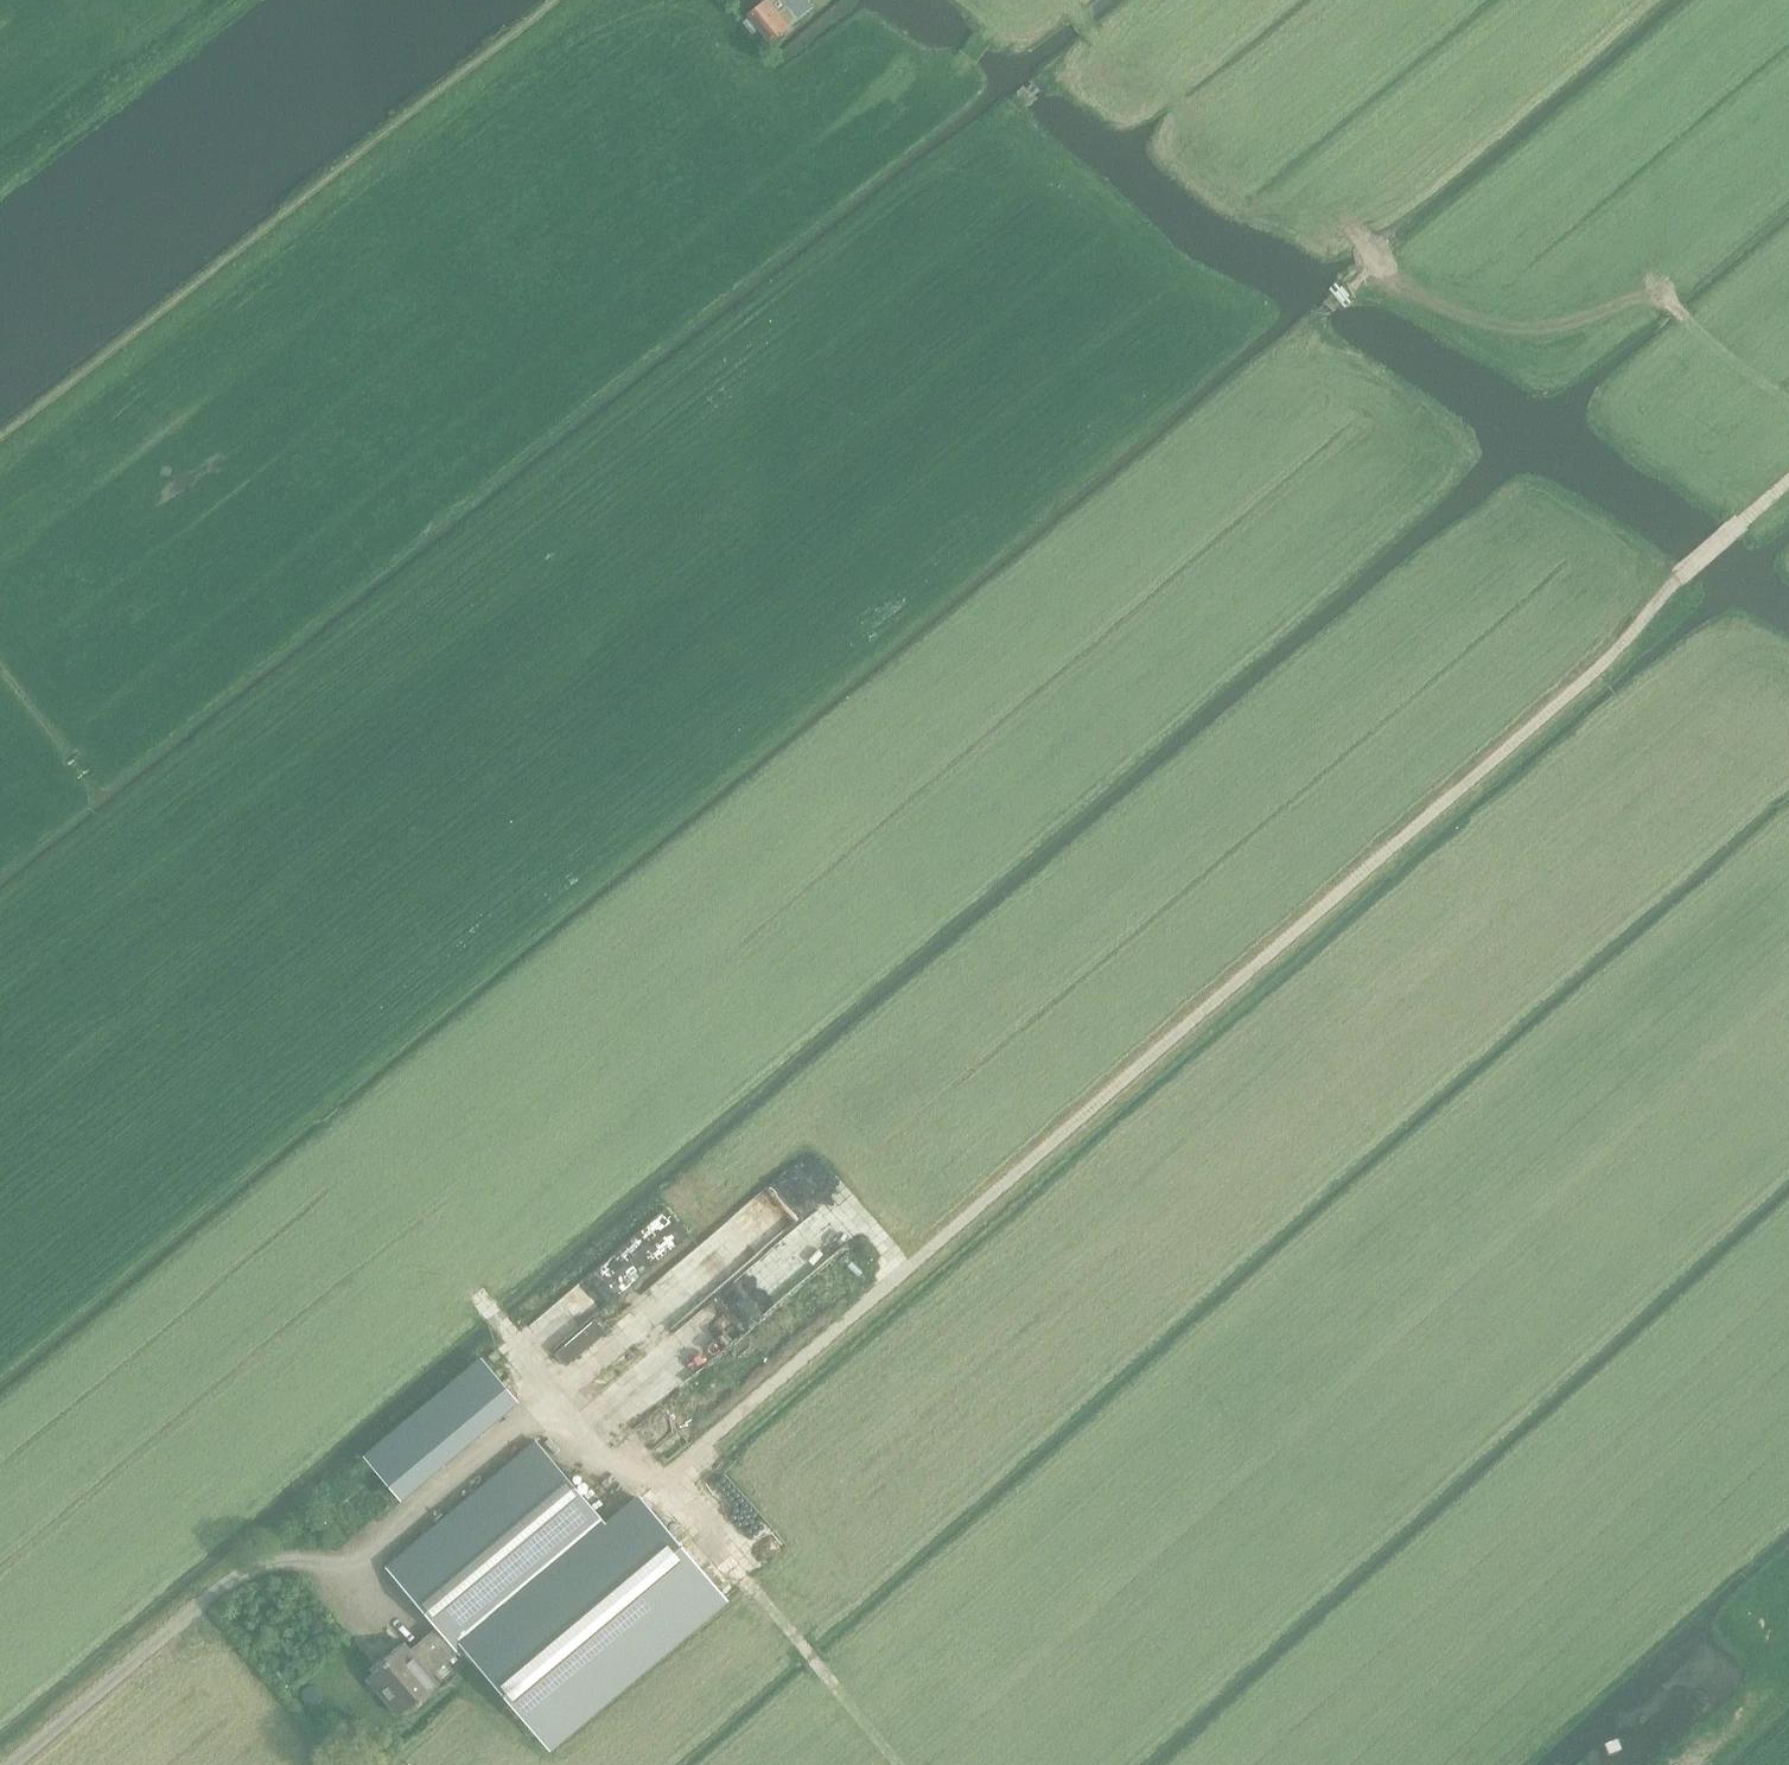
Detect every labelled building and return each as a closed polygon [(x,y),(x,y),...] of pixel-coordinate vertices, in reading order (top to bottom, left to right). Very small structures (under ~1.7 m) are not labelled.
[(749,14),(770,41),(789,26),(812,8),(806,0),(767,0),(749,14)] [(757,1304),(768,1315),(847,1239),(816,1208),(764,1258),(784,1278),(757,1304)] [(518,1400),(481,1356),(365,1454),(401,1498),(518,1400)] [(649,1435),(660,1425),(666,1432),(676,1423),(661,1407),(640,1426),(649,1435)] [(390,1658),(367,1678),(397,1713),(414,1698),(417,1702),(439,1682),(432,1673),(459,1650),(461,1652),(468,1646),(480,1659),(483,1664),(490,1671),(492,1674),(551,1744),(724,1597),(664,1526),(651,1510),(642,1500),(609,1527),(536,1440),(387,1565),(441,1629),(414,1651),(404,1641),(388,1655),(390,1658)]
